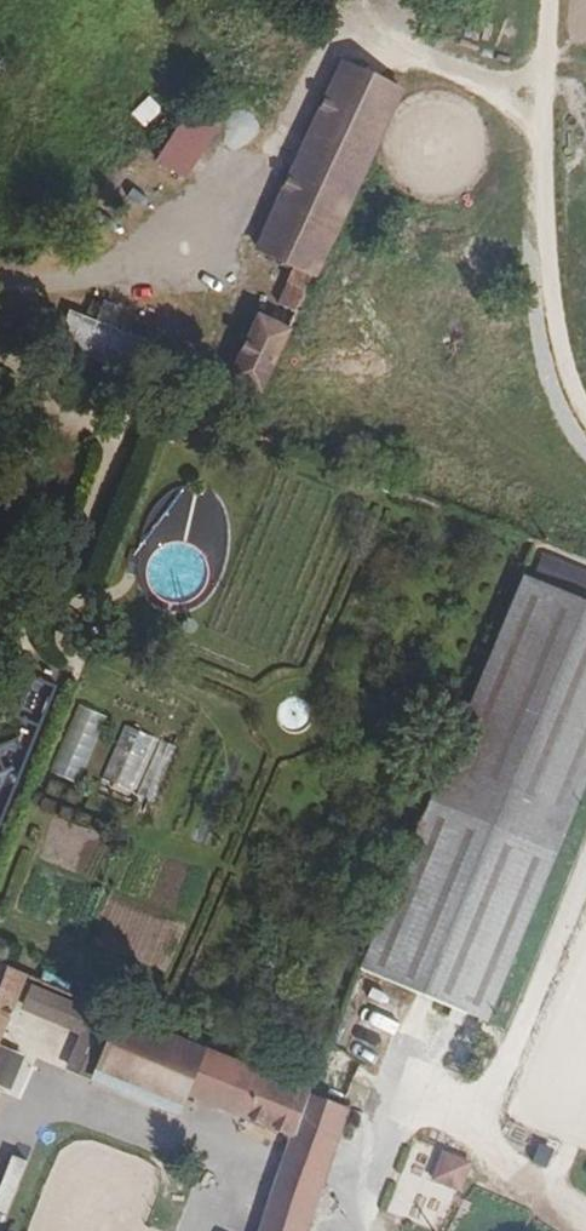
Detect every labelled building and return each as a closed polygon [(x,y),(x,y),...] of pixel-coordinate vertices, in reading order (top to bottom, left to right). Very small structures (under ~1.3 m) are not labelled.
[(260,12),(239,37),(260,53),(280,29),(260,12)] [(293,309),(395,81),(336,55),(252,247),(288,263),(272,300),(293,309)] [(132,119),(146,131),(162,111),(148,99),(132,119)] [(175,112),(155,166),(191,179),(211,125),(175,112)] [(255,395),(285,327),(250,311),(220,379),(255,395)] [(201,526),(202,530),(131,557),(150,606),(231,575),(211,523),(201,526)] [(360,972),(487,1024),(585,784),(585,593),(526,568),(360,972)] [(48,684),(27,677),(0,757),(0,828),(48,684)] [(108,707),(82,768),(137,792),(163,731),(108,707)] [(0,951),(0,1028),(23,961),(0,951)] [(120,1001),(35,966),(26,989),(92,1017),(75,1057),(94,1065),(120,1001)] [(365,1049),(386,985),(367,979),(347,1043),(365,1049)] [(120,1001),(94,1065),(170,1095),(176,1080),(229,1101),(246,1054),(120,1001)] [(297,1075),(248,1054),(229,1101),(324,1135),(340,1076),(303,1060),(297,1075)] [(324,1135),(280,1119),(249,1230),(298,1230),(324,1135)] [(406,1160),(387,1212),(442,1230),(443,1230),(468,1160),(428,1146),(422,1165),(406,1160)]
